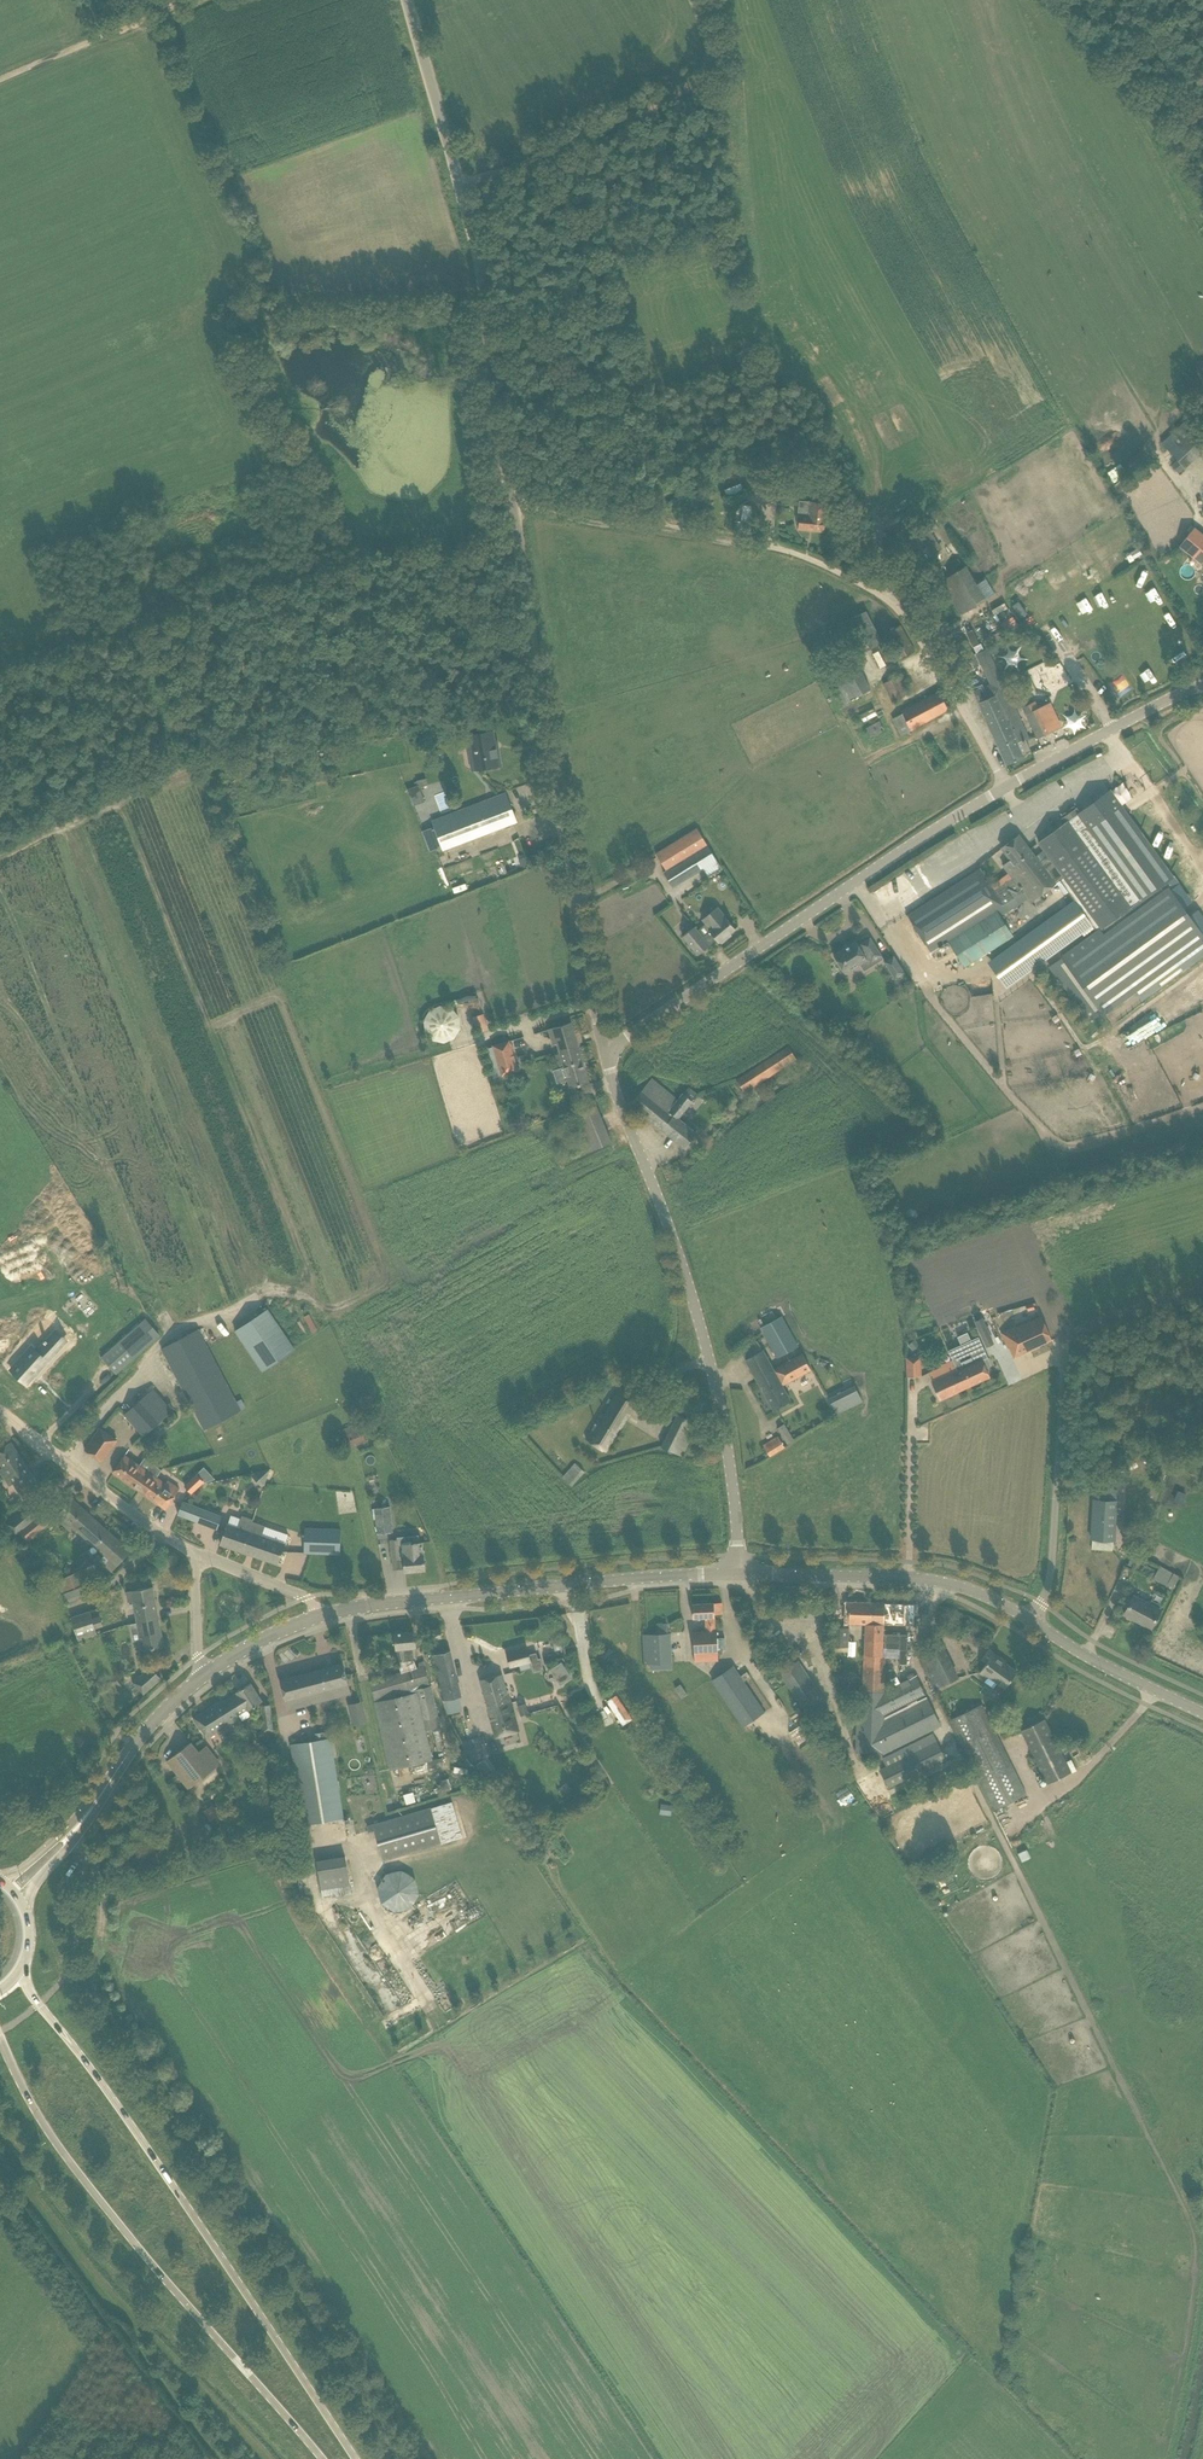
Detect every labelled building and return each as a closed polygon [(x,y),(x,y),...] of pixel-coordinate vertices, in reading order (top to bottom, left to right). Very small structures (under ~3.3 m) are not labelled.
[(1175,456),(1202,429),(1194,419),(1165,447),(1175,456)] [(754,493),(763,494),(763,492),(778,493),(779,480),(755,479),(754,493)] [(728,495),(744,489),(741,483),(726,489),(728,495)] [(798,529),(824,532),(824,524),(827,524),(829,503),(809,501),(809,508),(798,507),(797,522),(799,523),(798,529)] [(941,549),(930,532),(938,527),(933,519),(905,536),(920,561),(941,549)] [(1202,565),(1202,534),(1194,527),(1179,546),(1202,565)] [(941,581),(961,614),(986,600),(966,566),(941,581)] [(993,609),(1002,627),(1015,620),(1005,602),(993,609)] [(880,641),(864,608),(851,614),(867,647),(880,641)] [(985,621),(964,623),(965,632),(986,631),(985,621)] [(884,634),(899,661),(915,651),(900,625),(884,634)] [(951,647),(962,673),(978,666),(967,640),(951,647)] [(981,643),(973,646),(976,653),(984,650),(981,643)] [(872,689),(860,664),(832,678),(844,702),(872,689)] [(1052,676),(1046,664),(1030,671),(1036,684),(1052,676)] [(882,683),(893,701),(907,693),(904,688),(910,686),(907,680),(901,683),(897,675),(882,683)] [(1018,743),(1028,738),(1023,727),(1001,679),(991,684),(975,691),(1007,764),(1024,756),(1018,743)] [(902,713),(892,718),(900,733),(948,709),(939,691),(900,711),(902,713)] [(1035,702),(1023,707),(1026,714),(1037,738),(1052,731),(1041,707),(1038,708),(1035,702)] [(865,728),(869,737),(883,729),(879,721),(865,728)] [(471,734),(477,769),(501,765),(498,748),(496,749),(493,730),(471,734)] [(418,781),(414,782),(415,788),(419,787),(426,785),(425,779),(418,781)] [(907,915),(914,925),(931,953),(948,942),(997,911),(1003,907),(1002,906),(1016,897),(1023,892),(1028,900),(1030,902),(1059,881),(1073,900),(988,962),(1006,987),(1092,925),(1097,932),(1064,956),(1106,1015),(1152,982),(1202,945),(1202,934),(1167,884),(1174,879),(1121,806),(1110,790),(1078,813),(1075,809),(1064,817),(1066,820),(1064,822),(1065,823),(1059,827),(1039,842),(1048,855),(1039,862),(1019,835),(1002,848),(1011,860),(1003,866),(1012,878),(994,890),(980,868),(907,915)] [(433,823),(444,850),(517,822),(507,795),(433,823)] [(663,872),(673,886),(716,859),(697,829),(656,854),(666,870),(663,872)] [(698,930),(695,926),(683,936),(698,955),(716,940),(718,942),(735,928),(726,917),(717,907),(701,920),(704,925),(698,930)] [(997,911),(948,942),(964,967),(999,945),(994,937),(1008,927),(997,911)] [(881,955),(870,937),(860,943),(861,945),(859,946),(855,941),(833,955),(845,973),(861,964),(858,960),(862,958),(863,959),(865,957),(864,956),(867,955),(872,961),(881,955)] [(905,973),(894,956),(884,961),(895,979),(905,973)] [(469,1014),(482,1012),(480,995),(466,997),(469,1014)] [(483,1015),(473,1019),(478,1033),(488,1030),(483,1015)] [(560,1025),(547,1029),(553,1046),(557,1044),(559,1054),(555,1055),(557,1059),(559,1065),(560,1068),(553,1070),(554,1073),(557,1083),(564,1081),(568,1080),(570,1087),(589,1082),(584,1065),(583,1061),(571,1022),(560,1025)] [(855,1027),(848,1033),(856,1041),(857,1040),(862,1035),(855,1027)] [(492,1045),(501,1076),(518,1070),(509,1040),(492,1045)] [(736,1083),(742,1094),(795,1062),(788,1051),(736,1083)] [(631,1104),(685,1148),(698,1132),(680,1118),(698,1095),(688,1087),(678,1099),(651,1078),(631,1104)] [(552,1102),(535,1083),(527,1090),(544,1109),(552,1102)] [(612,1142),(599,1104),(577,1112),(590,1150),(612,1142)] [(267,1309),(235,1331),(262,1371),(294,1349),(267,1309)] [(771,1321),(761,1327),(777,1357),(797,1346),(781,1316),(771,1321)] [(1015,1326),(1001,1332),(1008,1347),(1009,1347),(1014,1358),(1022,1354),(1040,1346),(1039,1345),(1052,1339),(1041,1316),(1016,1327),(1015,1326)] [(102,1357),(116,1373),(160,1335),(146,1319),(102,1357)] [(163,1348),(204,1428),(240,1409),(199,1329),(163,1348)] [(17,1341),(9,1332),(0,1341),(0,1351),(3,1354),(17,1341)] [(31,1347),(11,1369),(11,1370),(12,1369),(25,1381),(35,1370),(38,1372),(65,1342),(54,1332),(47,1340),(46,1339),(44,1342),(45,1343),(37,1352),(31,1347)] [(941,1366),(928,1372),(932,1381),(932,1382),(935,1388),(940,1399),(990,1376),(982,1360),(988,1357),(978,1336),(948,1350),(952,1359),(941,1365),(941,1366)] [(914,1340),(908,1345),(913,1349),(918,1345),(914,1340)] [(790,1400),(782,1385),(810,1370),(802,1354),(781,1365),(774,1369),(763,1349),(745,1359),(773,1410),(790,1400)] [(906,1357),(907,1376),(921,1375),(920,1356),(906,1357)] [(828,1393),(835,1411),(863,1401),(856,1383),(828,1393)] [(594,1423),(595,1423),(586,1439),(606,1451),(639,1397),(621,1386),(614,1396),(604,1414),(601,1412),(594,1423)] [(125,1414),(144,1435),(162,1418),(171,1409),(153,1389),(144,1398),(144,1397),(125,1414)] [(661,1446),(682,1456),(698,1423),(677,1413),(661,1446)] [(83,1451),(100,1464),(116,1442),(99,1430),(83,1451)] [(763,1445),(769,1455),(784,1446),(778,1436),(763,1445)] [(11,1441),(0,1448),(0,1463),(6,1472),(3,1474),(10,1486),(13,1483),(23,1499),(32,1494),(35,1497),(42,1492),(40,1489),(41,1488),(11,1441)] [(113,1472),(139,1490),(165,1508),(179,1488),(168,1480),(166,1483),(125,1455),(113,1472)] [(584,1471),(575,1463),(563,1477),(572,1485),(584,1471)] [(270,1470),(255,1473),(265,1484),(270,1470)] [(196,1475),(184,1486),(191,1493),(192,1493),(203,1482),(198,1477),(196,1475)] [(64,1507),(58,1513),(88,1540),(104,1555),(100,1560),(112,1571),(123,1560),(131,1551),(72,1498),(64,1507)] [(1094,1499),(1091,1539),(1103,1539),(1114,1540),(1116,1500),(1094,1499)] [(178,1513),(217,1529),(222,1517),(182,1502),(178,1513)] [(390,1506),(375,1508),(377,1533),(392,1531),(390,1506)] [(326,1518),(326,1507),(309,1507),(309,1517),(326,1518)] [(18,1530),(19,1531),(28,1541),(49,1522),(41,1513),(29,1523),(28,1522),(18,1530)] [(15,1535),(19,1531),(18,1530),(28,1522),(21,1514),(17,1517),(15,1515),(5,1524),(15,1535)] [(220,1544),(242,1551),(278,1564),(285,1543),(262,1535),(265,1526),(252,1522),(253,1520),(242,1516),(241,1518),(231,1515),(228,1524),(227,1523),(220,1544)] [(304,1552),(340,1554),(341,1529),(305,1527),(304,1552)] [(401,1558),(401,1557),(404,1557),(405,1571),(425,1569),(422,1543),(412,1544),(412,1541),(400,1542),(400,1539),(390,1540),(392,1559),(401,1558)] [(1146,1560),(1140,1570),(1175,1590),(1182,1577),(1147,1558),(1146,1560)] [(56,1580),(61,1593),(88,1582),(83,1569),(56,1580)] [(141,1588),(126,1591),(128,1601),(133,1600),(137,1623),(130,1624),(133,1640),(138,1639),(140,1648),(142,1648),(142,1650),(144,1649),(145,1651),(153,1650),(153,1648),(164,1646),(153,1586),(141,1588)] [(1126,1609),(1124,1614),(1150,1628),(1159,1611),(1133,1597),(1131,1600),(1126,1598),(1121,1606),(1126,1609)] [(856,1716),(855,1754),(880,1755),(939,1725),(926,1699),(924,1694),(914,1674),(883,1690),(883,1665),(887,1665),(888,1656),(882,1656),(883,1623),(884,1623),(885,1602),(849,1601),(848,1624),(864,1624),(862,1686),(858,1685),(858,1691),(857,1691),(856,1707),(852,1707),(852,1716),(856,1716)] [(722,1602),(692,1603),(693,1618),(705,1617),(706,1631),(693,1632),(693,1644),(694,1660),(718,1659),(717,1649),(724,1649),(723,1637),(717,1637),(716,1630),(715,1630),(714,1613),(722,1613),(722,1602)] [(884,1623),(884,1624),(914,1625),(915,1603),(914,1603),(885,1602),(884,1623)] [(89,1611),(70,1617),(78,1640),(96,1635),(89,1611)] [(428,1630),(429,1638),(442,1637),(441,1628),(428,1630)] [(830,1647),(847,1647),(847,1628),(830,1628),(830,1647)] [(395,1633),(398,1662),(410,1660),(409,1651),(408,1651),(407,1648),(415,1647),(413,1631),(395,1633)] [(651,1662),(651,1669),(674,1668),(672,1632),(643,1633),(644,1663),(651,1662)] [(527,1648),(506,1653),(510,1666),(531,1661),(532,1667),(534,1672),(544,1670),(541,1658),(538,1659),(536,1652),(529,1654),(527,1648)] [(920,1660),(934,1689),(958,1677),(944,1648),(920,1660)] [(980,1673),(987,1678),(984,1682),(993,1688),(996,1683),(1004,1688),(1017,1671),(1000,1659),(1001,1657),(988,1648),(981,1659),(986,1663),(980,1673)] [(450,1651),(433,1655),(436,1667),(444,1700),(461,1695),(453,1662),(450,1651)] [(553,1690),(573,1676),(561,1660),(542,1674),(553,1690)] [(779,1673),(808,1717),(827,1705),(797,1661),(779,1673)] [(348,1684),(343,1663),(280,1680),(288,1710),(329,1699),(327,1690),(348,1684)] [(427,1683),(428,1683),(423,1665),(370,1681),(388,1768),(430,1760),(425,1732),(434,1730),(438,1750),(443,1749),(439,1728),(441,1728),(430,1684),(428,1685),(427,1683)] [(711,1681),(742,1727),(765,1712),(733,1666),(711,1681)] [(132,1681),(144,1694),(162,1678),(155,1671),(145,1681),(139,1674),(132,1681)] [(480,1680),(483,1691),(494,1736),(517,1730),(502,1674),(480,1680)] [(119,1678),(115,1682),(120,1687),(124,1683),(119,1678)] [(193,1718),(200,1729),(202,1728),(206,1734),(211,1731),(213,1733),(232,1721),(233,1722),(240,1717),(238,1714),(247,1709),(248,1710),(262,1701),(250,1682),(236,1691),(237,1692),(213,1707),(213,1706),(193,1718)] [(362,1700),(348,1703),(350,1714),(364,1711),(362,1700)] [(529,1713),(526,1702),(517,1705),(520,1715),(529,1713)] [(949,1720),(994,1810),(1027,1794),(982,1703),(949,1720)] [(262,1718),(260,1722),(261,1731),(273,1730),(272,1717),(262,1718)] [(1020,1731),(1045,1785),(1060,1777),(1071,1772),(1044,1719),(1020,1731)] [(315,1740),(291,1744),(304,1824),(342,1818),(329,1738),(328,1732),(316,1734),(317,1740),(315,1740)] [(879,1770),(889,1788),(946,1760),(933,1733),(881,1758),(885,1767),(879,1770)] [(167,1761),(188,1788),(221,1763),(207,1746),(199,1752),(191,1742),(167,1761)] [(480,1742),(462,1747),(472,1761),(482,1759),(480,1753),(482,1752),(480,1742)] [(769,1764),(776,1755),(764,1747),(757,1756),(769,1764)] [(427,1761),(428,1768),(444,1765),(442,1758),(427,1761)] [(406,1802),(415,1801),(414,1792),(404,1793),(406,1802)] [(771,1807),(762,1813),(767,1821),(776,1815),(771,1807)] [(443,1844),(432,1808),(367,1826),(368,1831),(373,1830),(383,1862),(443,1844)] [(819,1811),(807,1815),(810,1826),(822,1823),(819,1811)] [(774,1831),(779,1841),(787,1836),(781,1827),(774,1831)] [(322,1897),(352,1893),(347,1855),(317,1859),(322,1897)] [(377,1888),(381,1904),(395,1912),(411,1908),(419,1894),(415,1878),(401,1870),(385,1874),(377,1888)]
